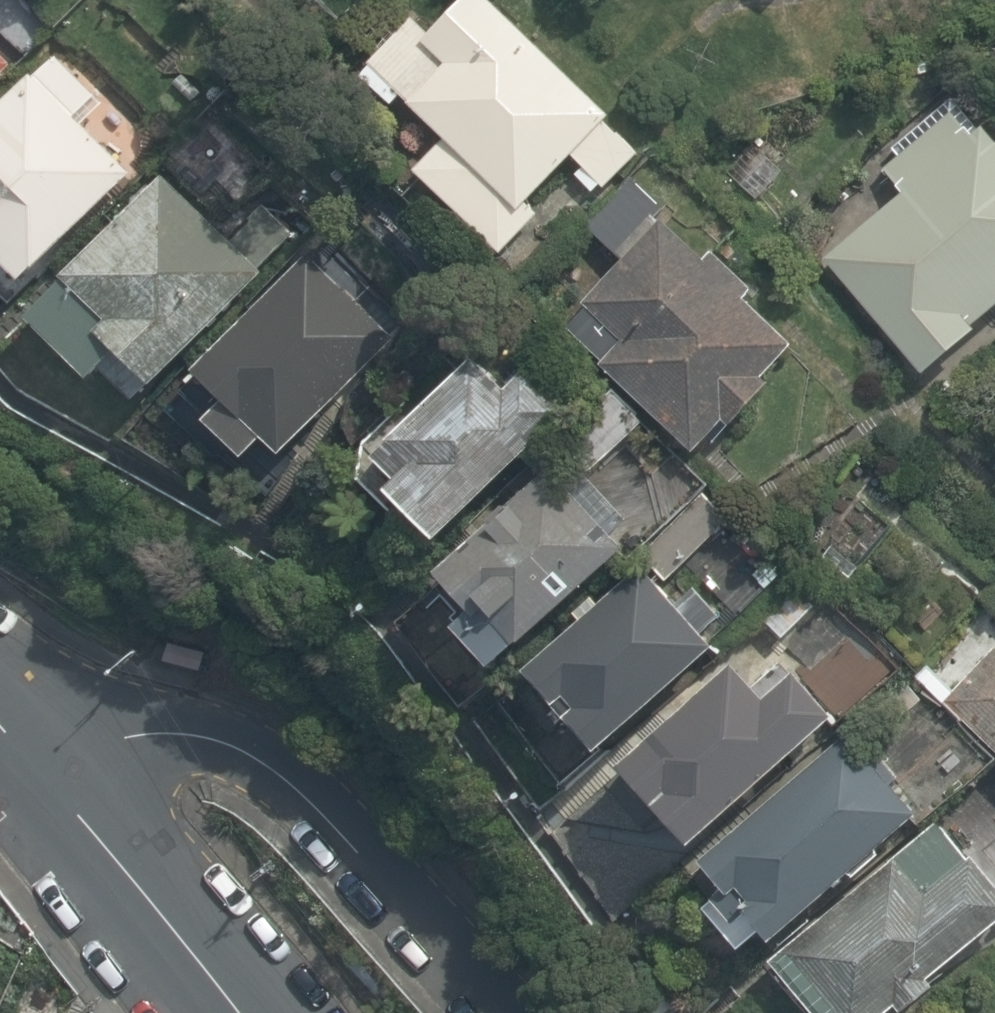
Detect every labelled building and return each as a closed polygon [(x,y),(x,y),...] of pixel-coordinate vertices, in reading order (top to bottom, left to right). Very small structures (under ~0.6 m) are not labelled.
[(359,70),(393,104),(403,93),(516,208),(574,158),(608,183),(645,149),(492,0),(464,0),(433,31),(412,15),(359,70)] [(18,65),(0,49),(0,84),(18,65)] [(124,114),(64,60),(0,132),(0,239),(53,286),(148,181),(102,139),(124,114)] [(933,113),(873,167),(897,192),(829,257),(935,368),(994,314),(994,139),(979,121),(961,131),(933,113)] [(116,391),(140,362),(177,389),(270,271),(163,187),(45,335),(116,391)] [(664,220),(586,303),(624,343),(606,366),(703,452),(798,349),(664,220)] [(403,331),(314,251),(198,374),(276,451),(403,331)] [(514,382),(486,353),(380,461),(411,483),(403,497),(455,543),(578,405),(532,361),(514,382)] [(633,537),(549,463),(441,578),(471,601),(456,622),(500,668),(633,537)] [(641,570),(528,670),(596,748),(714,646),(641,570)] [(950,703),(994,745),(994,657),(950,703)] [(736,661),(616,768),(689,844),(831,718),(796,676),(770,701),(736,661)] [(847,737),(705,862),(772,940),(913,811),(847,737)] [(782,961),(826,1012),(891,1012),(994,921),(994,891),(969,859),(924,895),(895,857),(782,961)]
